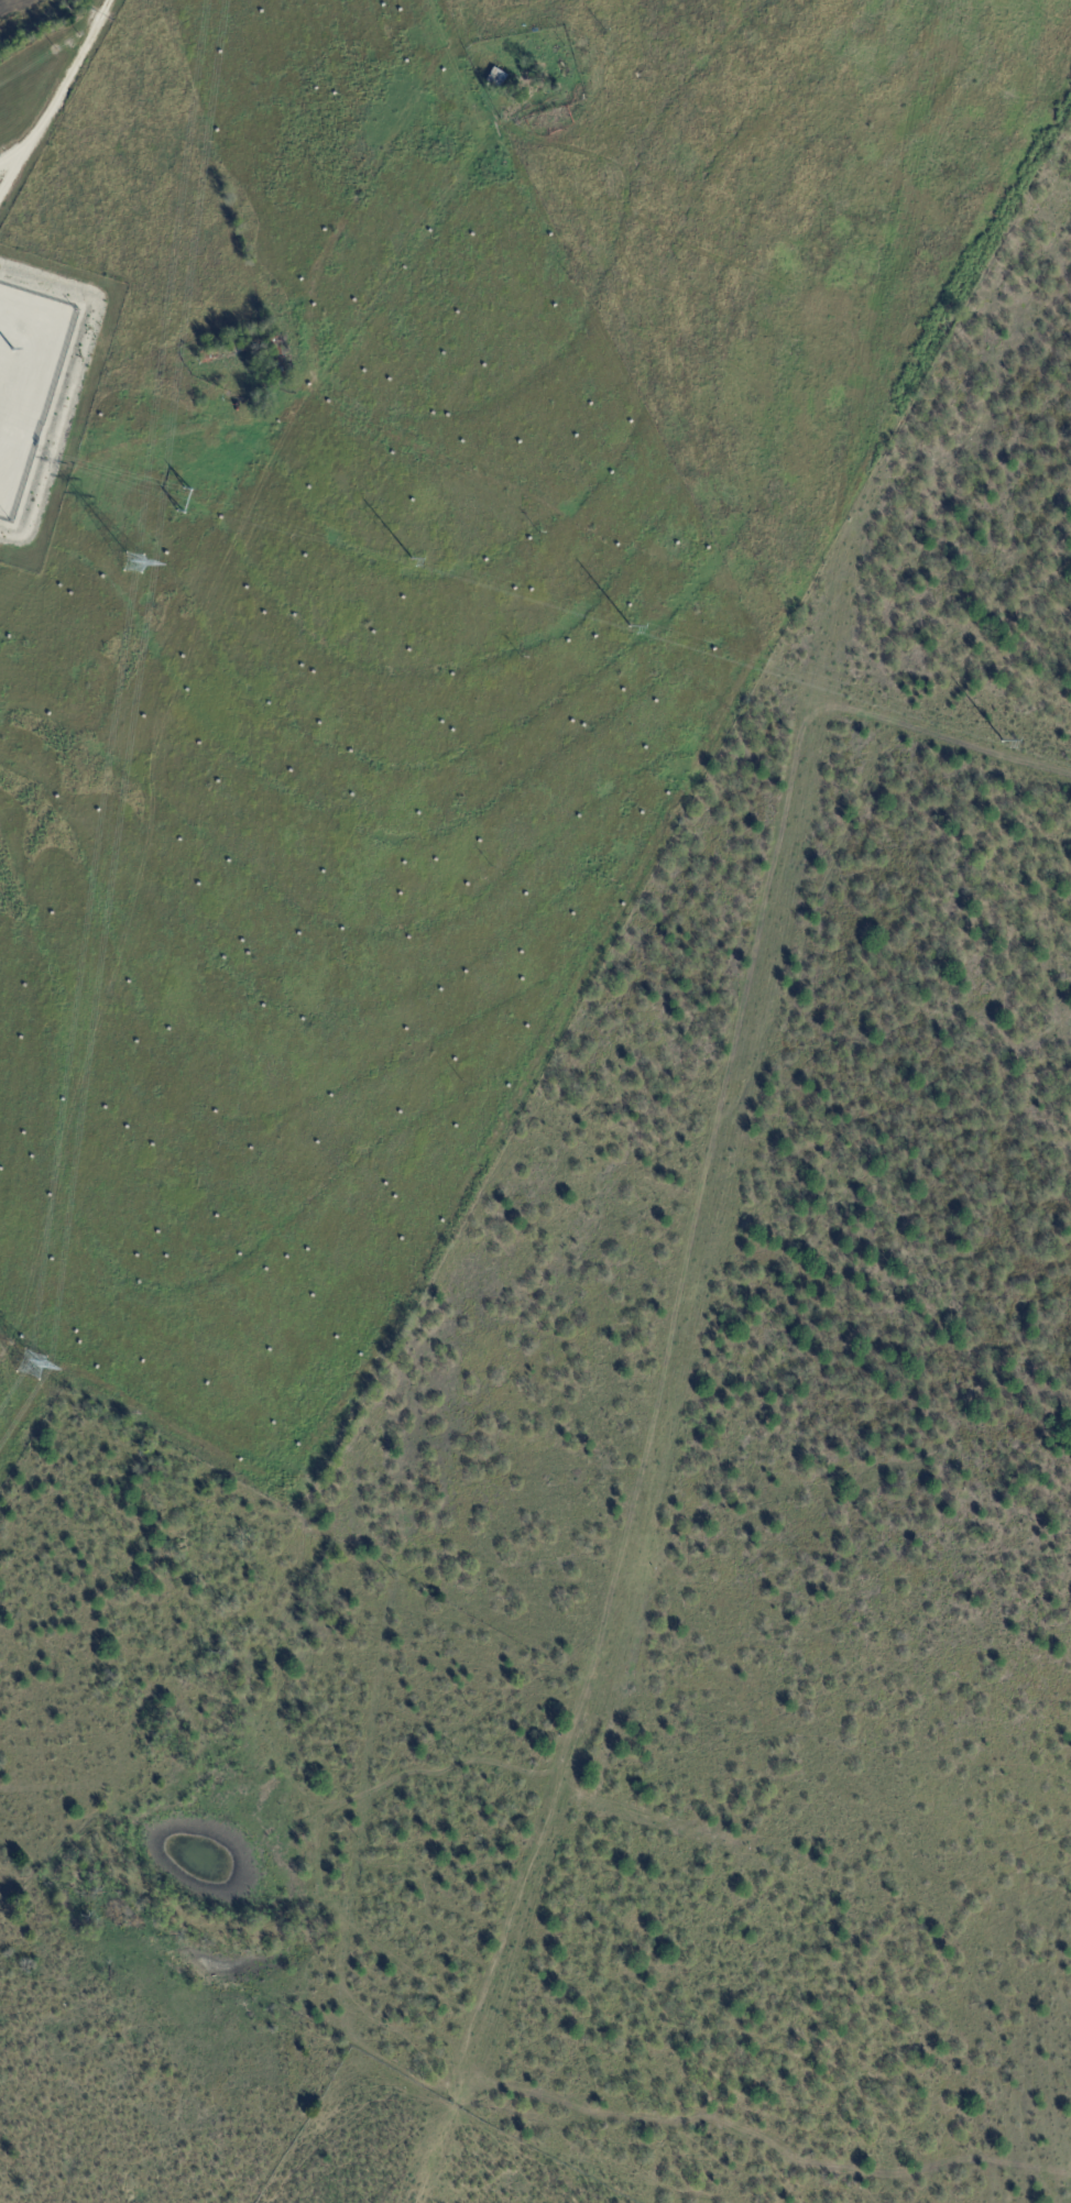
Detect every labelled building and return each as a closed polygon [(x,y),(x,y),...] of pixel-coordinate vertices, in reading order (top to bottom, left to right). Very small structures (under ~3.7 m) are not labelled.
[(499,70),(509,76),(502,89),(488,81),(494,68),(499,70)]
